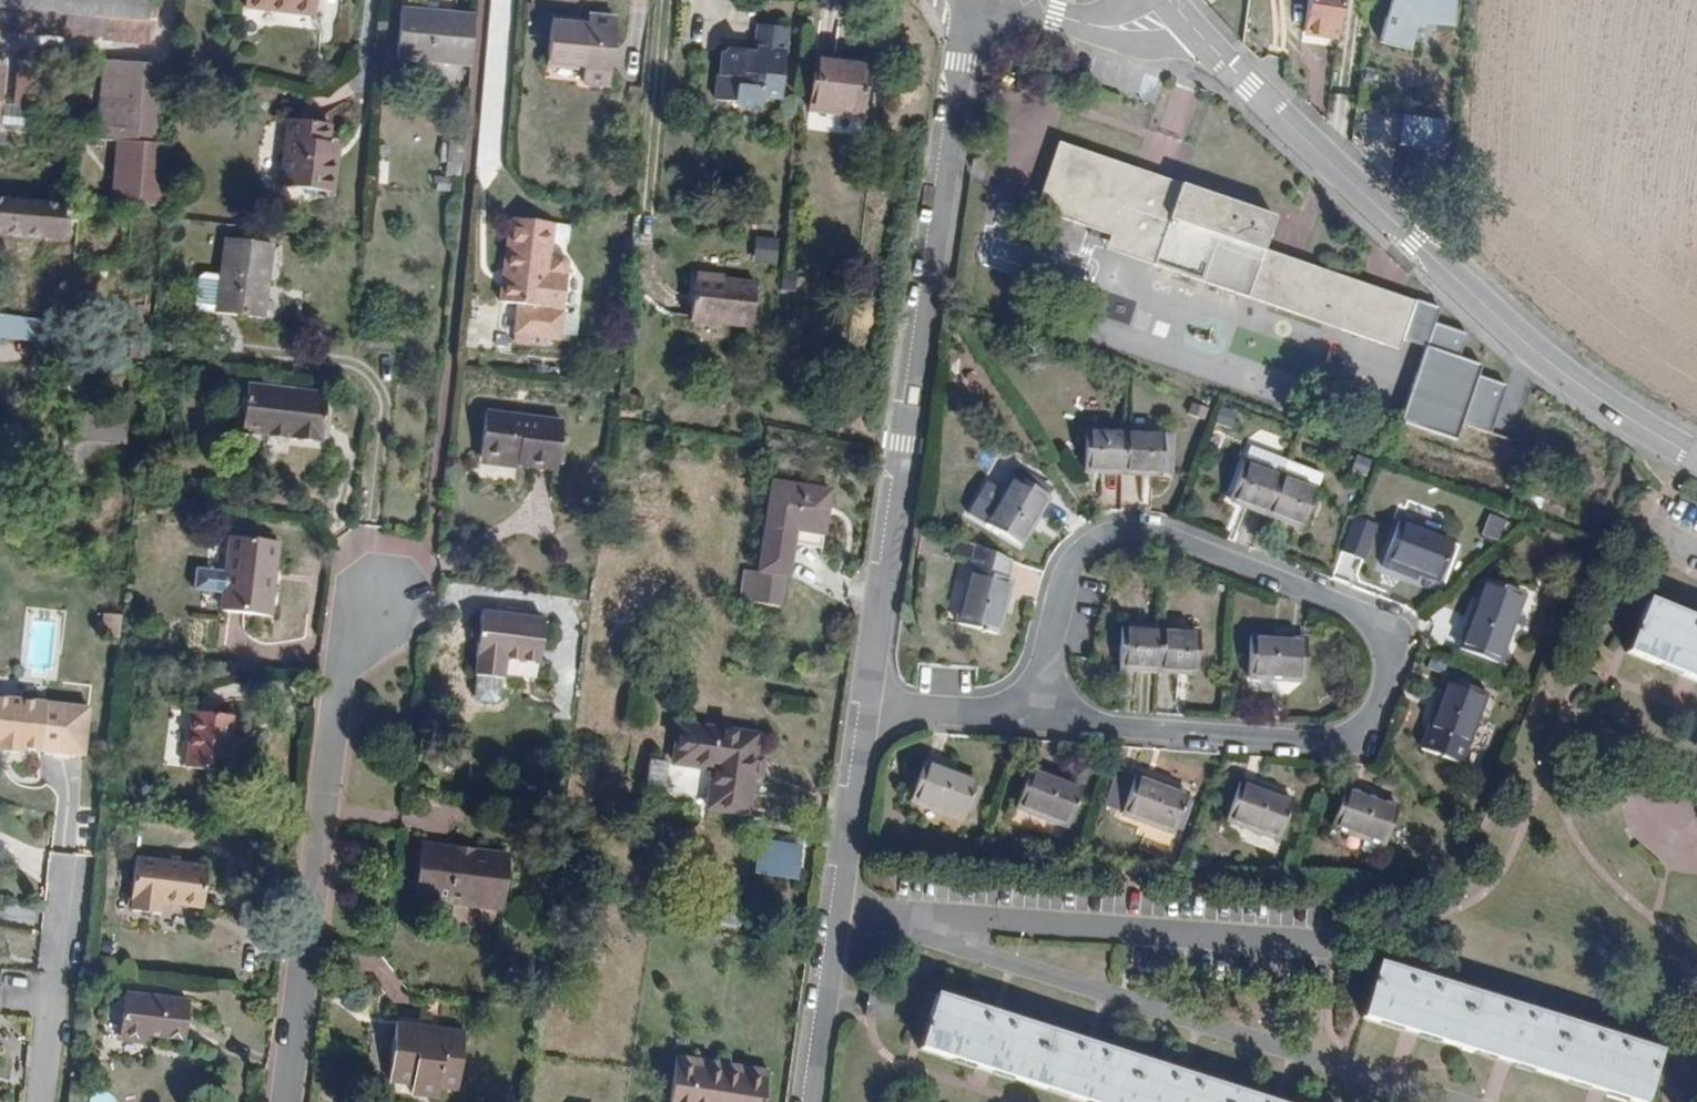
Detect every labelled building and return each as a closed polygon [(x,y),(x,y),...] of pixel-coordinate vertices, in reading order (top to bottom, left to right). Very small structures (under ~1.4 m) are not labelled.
[(154,21),(156,0),(0,0),(0,8),(154,21)] [(246,7),(318,17),(320,0),(247,0),(246,7)] [(1304,34),(1340,40),(1346,0),(1309,0),(1304,34)] [(1381,43),(1412,51),(1419,23),(1454,27),(1458,0),(1393,0),(1381,43)] [(476,12),(402,5),(396,58),(472,65),(476,12)] [(610,87),(617,13),(590,10),(589,22),(553,18),(548,64),(583,68),(582,84),(610,87)] [(782,102),(790,27),(756,23),(754,44),(722,41),(718,73),(715,98),(738,100),(737,107),(764,110),(765,100),(782,102)] [(36,55),(15,54),(10,107),(0,106),(0,118),(31,120),(36,55)] [(139,126),(146,61),(105,56),(98,121),(139,126)] [(871,63),(818,57),(812,110),(865,116),(871,63)] [(1445,120),(1405,113),(1400,145),(1440,151),(1445,120)] [(333,123),(288,118),(279,187),(337,194),(343,143),(330,141),(333,123)] [(465,174),(466,141),(451,140),(449,173),(465,174)] [(1111,234),(1105,250),(1155,266),(1250,298),(1401,348),(1403,341),(1426,349),(1402,421),(1458,439),(1463,424),(1490,434),(1506,386),(1479,377),(1483,364),(1461,357),(1468,334),(1435,323),(1441,308),(1268,250),(1280,214),(1185,182),(1059,140),(1036,209),(1111,234)] [(159,144),(116,141),(112,200),(154,203),(159,144)] [(0,198),(0,233),(56,238),(59,203),(0,198)] [(555,223),(513,217),(500,299),(562,309),(568,275),(548,271),(555,223)] [(273,242),(226,239),(221,312),(268,316),(273,242)] [(760,279),(697,270),(690,319),(752,328),(760,279)] [(201,309),(219,310),(220,273),(203,272),(201,309)] [(567,310),(517,304),(514,334),(563,340),(567,310)] [(43,343),(45,316),(0,314),(0,341),(43,343)] [(328,395),(248,385),(242,433),(322,443),(328,395)] [(564,421),(488,410),(481,460),(557,470),(564,421)] [(1085,472),(1128,474),(1130,432),(1086,430),(1085,472)] [(1167,433),(1130,432),(1128,474),(1166,475),(1166,473),(1167,433)] [(1176,433),(1167,433),(1166,473),(1174,473),(1176,433)] [(1226,499),(1272,516),(1288,472),(1242,455),(1226,499)] [(1014,476),(1050,495),(1054,488),(1018,468),(1014,476)] [(1323,485),(1288,472),(1272,516),(1307,528),(1323,485)] [(1005,490),(987,522),(1025,542),(1050,495),(1014,476),(1012,475),(1005,490)] [(987,522),(1005,490),(985,478),(966,511),(987,522)] [(832,488),(771,479),(757,571),(742,568),(738,601),(781,607),(785,575),(791,576),(796,543),(823,547),(832,488)] [(1379,524),(1353,514),(1339,549),(1366,559),(1379,524)] [(1498,540),(1502,518),(1482,514),(1477,537),(1498,540)] [(1461,543),(1400,518),(1380,568),(1418,584),(1422,576),(1444,585),(1461,543)] [(282,543),(230,536),(225,570),(199,566),(196,590),(222,593),(220,609),(271,616),(282,543)] [(1014,558),(976,548),(969,573),(957,624),(999,634),(1012,583),(1008,582),(1014,558)] [(1527,598),(1486,583),(1461,648),(1502,664),(1527,598)] [(1627,652),(1688,678),(1696,681),(1696,617),(1650,597),(1638,625),(1627,652)] [(478,655),(475,675),(501,679),(504,658),(539,662),(545,616),(481,608),(475,655),(478,655)] [(124,636),(126,613),(107,612),(106,635),(124,636)] [(1121,670),(1166,672),(1167,630),(1122,628),(1121,670)] [(1200,631),(1167,630),(1166,672),(1199,673),(1200,631)] [(1307,639),(1252,635),(1250,676),(1305,680),(1307,639)] [(1490,693),(1448,678),(1422,747),(1464,763),(1490,693)] [(16,746),(83,754),(89,711),(0,698),(0,750),(15,752),(16,746)] [(222,710),(182,706),(177,762),(225,766),(227,738),(220,737),(222,710)] [(761,730),(677,719),(671,763),(711,769),(706,809),(749,815),(761,730)] [(982,782),(927,761),(910,803),(965,825),(982,782)] [(1083,787),(1032,768),(1017,809),(1068,827),(1083,787)] [(1191,794),(1138,775),(1123,815),(1175,835),(1191,794)] [(1294,797),(1240,780),(1227,823),(1280,840),(1294,797)] [(1400,804),(1350,787),(1336,830),(1385,847),(1400,804)] [(800,827),(757,823),(752,878),(795,882),(800,827)] [(509,852),(421,842),(415,897),(503,908),(509,852)] [(132,899),(136,900),(134,911),(163,914),(164,903),(204,907),(208,866),(136,858),(132,899)] [(1502,1062),(1597,1091),(1632,1101),(1652,1101),(1667,1052),(1380,964),(1371,991),(1363,1019),(1410,1033),(1502,1062)] [(191,999),(126,992),(121,1038),(151,1042),(152,1037),(186,1041),(191,999)] [(1080,1101),(1277,1101),(1188,1074),(1098,1045),(1062,1034),(1001,1015),(935,994),(926,1022),(917,1050),(984,1071),(1077,1101),(1080,1101)] [(437,1097),(438,1087),(458,1089),(465,1035),(395,1025),(388,1080),(411,1083),(410,1094),(437,1097)] [(770,1069),(677,1055),(669,1101),(765,1101),(770,1069)]
